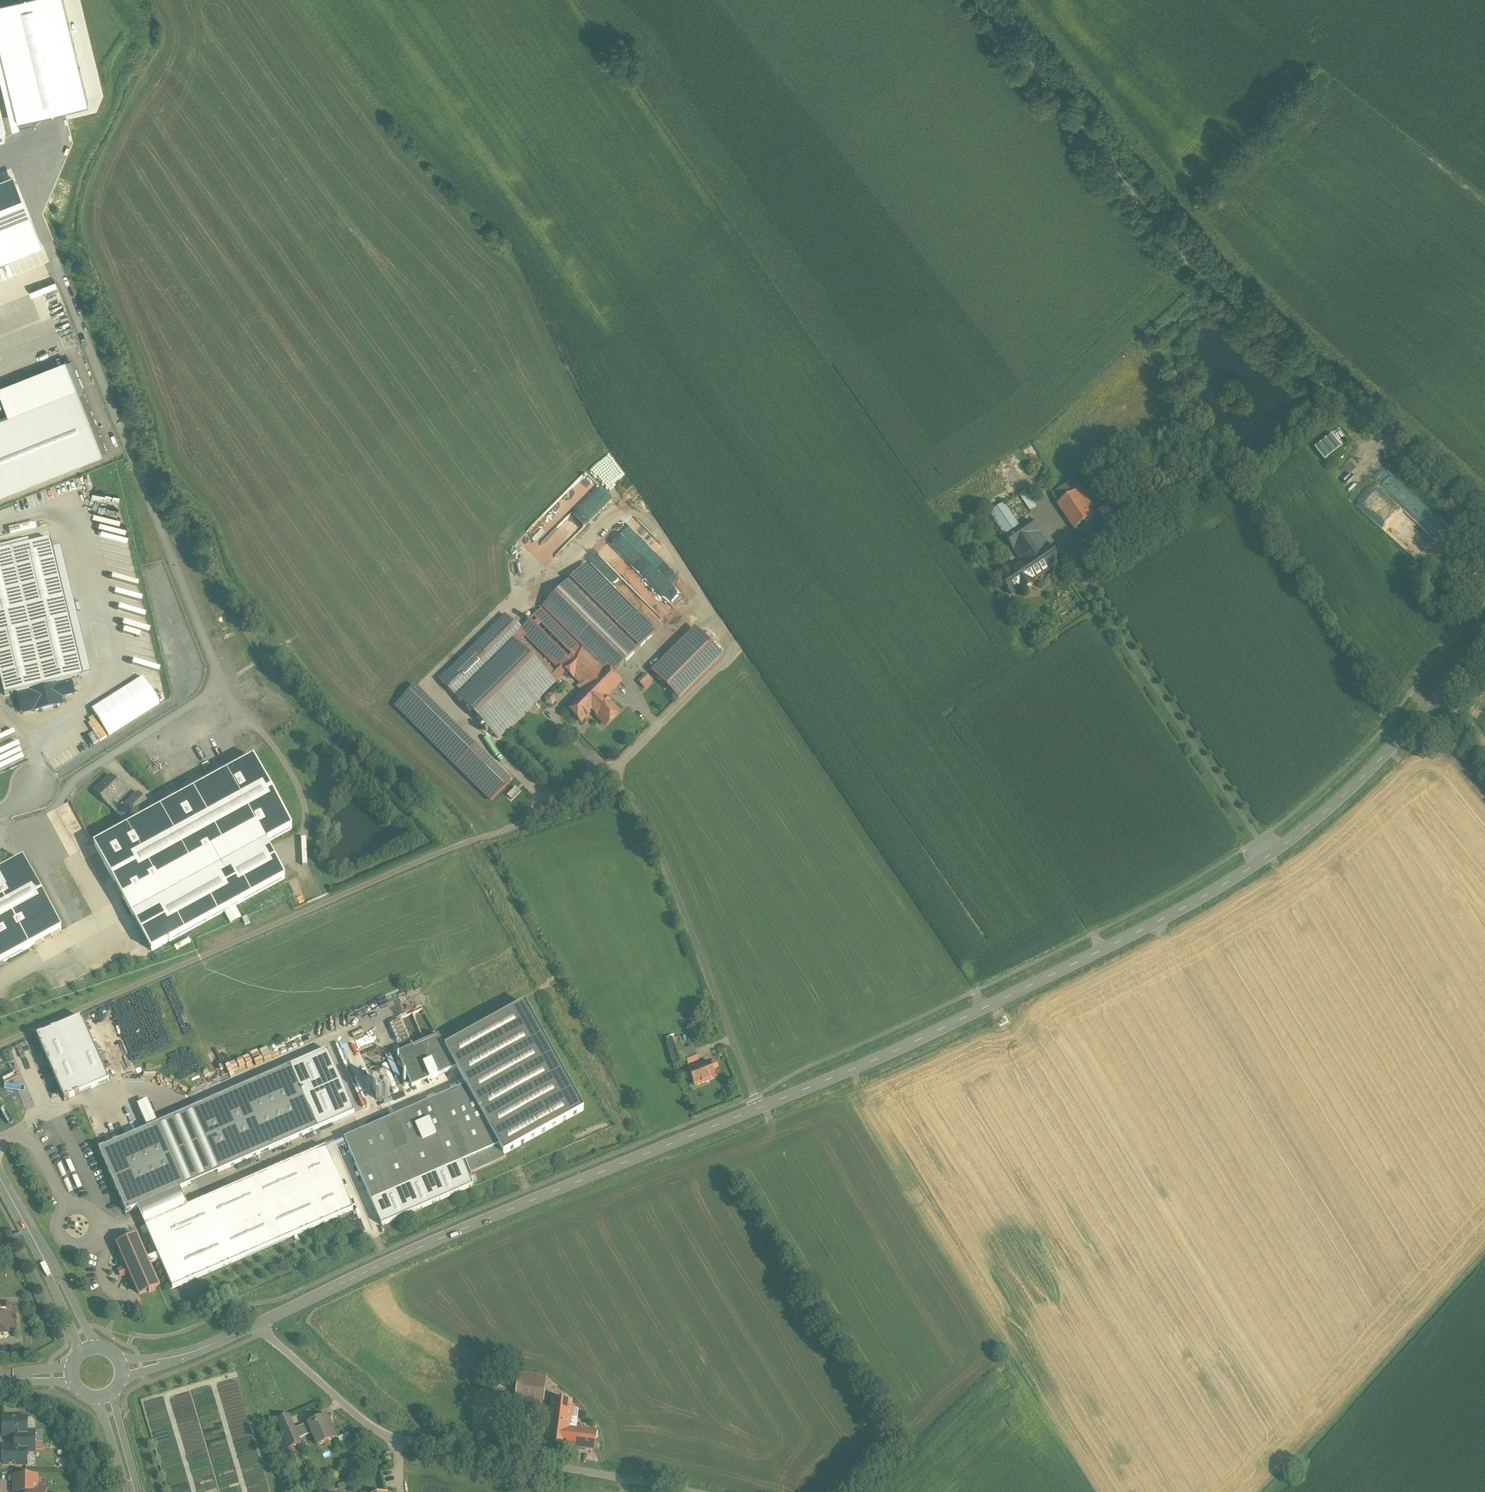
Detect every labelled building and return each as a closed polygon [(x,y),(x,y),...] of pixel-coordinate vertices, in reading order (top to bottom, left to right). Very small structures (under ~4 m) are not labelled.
[(10,133),(0,92),(0,135),(10,133)] [(14,175),(0,181),(0,228),(31,216),(14,175)] [(105,455),(67,362),(0,389),(11,416),(0,420),(0,497),(105,455)] [(1077,481),(1054,497),(1098,563),(1122,547),(1077,481)] [(999,573),(1014,595),(1021,590),(1024,593),(1035,586),(1032,583),(1060,564),(1032,521),(1019,529),(1004,507),(992,515),(1026,564),(1012,574),(1007,567),(999,573)] [(0,557),(0,680),(2,680),(7,700),(19,697),(24,718),(65,708),(64,701),(76,698),(73,684),(93,679),(63,553),(55,555),(52,545),(0,557)] [(602,705),(607,700),(623,683),(616,677),(656,635),(587,567),(523,633),(532,641),(559,668),(568,677),(579,687),(581,684),(602,705)] [(523,633),(507,617),(440,684),(502,744),(568,677),(559,668),(552,676),(524,649),(532,641),(523,633)] [(726,658),(704,636),(661,679),(683,701),(726,658)] [(621,713),(607,700),(602,705),(581,684),(579,687),(585,694),(570,710),(583,723),(593,713),(608,727),(621,713)] [(480,750),(436,705),(416,724),(460,769),(480,750)] [(256,758),(94,846),(151,950),(285,877),(265,841),(293,826),(256,758)] [(111,777),(95,793),(117,815),(125,807),(122,805),(120,807),(114,801),(125,791),(111,777)] [(61,930),(21,860),(0,872),(0,964),(61,930)] [(467,1086),(346,1143),(376,1204),(467,1160),(474,1175),(508,1159),(505,1153),(591,1112),(539,1003),(445,1048),(426,1008),(388,1026),(418,1088),(459,1069),(467,1086)] [(107,1077),(81,1016),(37,1035),(63,1096),(107,1077)] [(680,1040),(669,1044),(677,1067),(688,1063),(680,1040)] [(689,1071),(695,1087),(717,1079),(710,1062),(689,1071)] [(140,1209),(160,1255),(163,1261),(175,1289),(355,1211),(328,1148),(190,1208),(183,1190),(320,1130),(293,1067),(101,1151),(129,1213),(140,1209)] [(890,1096),(878,1102),(883,1112),(895,1106),(890,1096)] [(152,1266),(149,1260),(139,1237),(129,1241),(130,1243),(121,1247),(141,1295),(151,1291),(152,1293),(162,1289),(152,1266)] [(163,1261),(160,1255),(149,1260),(152,1266),(163,1261)] [(10,1333),(10,1329),(17,1328),(16,1306),(8,1307),(8,1305),(0,1306),(0,1334),(10,1333)] [(550,1376),(522,1372),(518,1398),(546,1402),(550,1376)] [(572,1402),(552,1399),(546,1445),(594,1451),(596,1431),(568,1428),(572,1402)] [(336,1439),(326,1416),(295,1430),(289,1416),(278,1421),(285,1438),(278,1441),(285,1458),(292,1455),(290,1449),(301,1445),(299,1440),(313,1434),(318,1447),(336,1439)] [(15,1436),(15,1442),(35,1443),(35,1432),(27,1432),(27,1419),(3,1419),(3,1436),(15,1436)] [(15,1449),(3,1449),(3,1465),(27,1465),(27,1453),(35,1453),(35,1443),(15,1442),(15,1449)] [(360,1479),(365,1491),(372,1491),(383,1488),(377,1472),(360,1479)] [(15,1477),(15,1491),(45,1491),(45,1489),(37,1489),(37,1477),(15,1477)]
